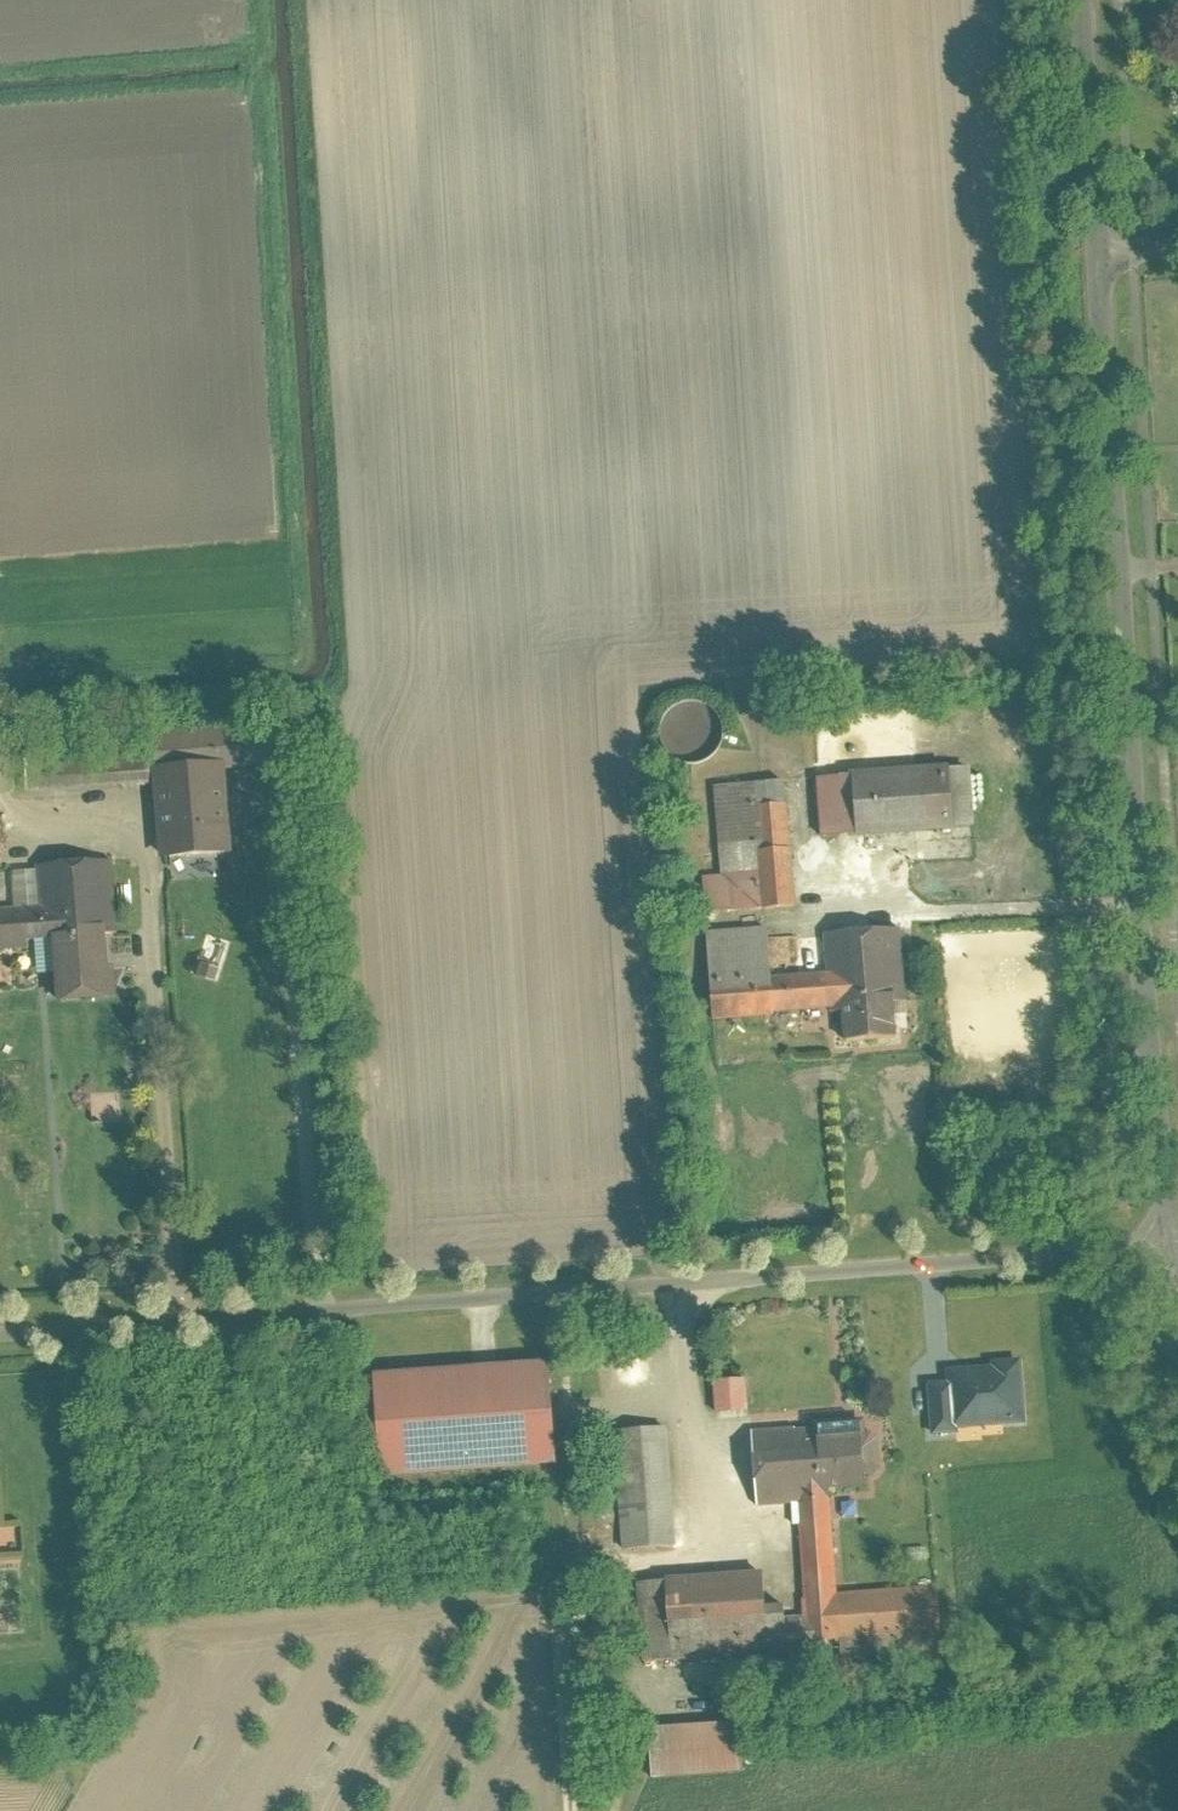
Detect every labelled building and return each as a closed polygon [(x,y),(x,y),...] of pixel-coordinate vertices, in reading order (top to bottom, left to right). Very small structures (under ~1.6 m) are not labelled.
[(709,742),(711,733),(711,728),(709,723),(707,718),(704,713),(699,710),(694,707),(687,705),(680,705),(670,709),(662,715),(659,720),(657,726),(656,735),(658,744),(662,749),(665,753),(670,757),(674,759),(679,760),(685,760),(695,758),(699,756),(704,751),(707,747),(709,742)] [(163,855),(243,849),(237,759),(156,765),(163,855)] [(970,761),(815,772),(819,827),(974,816),(970,761)] [(780,900),(771,780),(709,784),(715,858),(698,859),(701,906),(780,900)] [(41,957),(45,1001),(102,997),(98,931),(113,930),(108,862),(36,867),(39,906),(0,909),(0,960),(41,957)] [(698,935),(703,1008),(825,999),(829,1052),(892,1047),(883,925),(823,929),(826,971),(767,975),(764,930),(698,935)] [(202,958),(224,964),(231,941),(209,935),(202,958)] [(200,975),(221,981),(225,966),(205,960),(200,975)] [(1017,1349),(940,1355),(945,1426),(1022,1420),(1017,1349)] [(558,1474),(550,1371),(371,1384),(379,1487),(558,1474)] [(716,1379),(718,1412),(751,1410),(749,1377),(716,1379)] [(642,1581),(648,1668),(929,1648),(925,1590),(840,1596),(833,1501),(876,1498),(870,1421),(740,1430),(745,1503),(794,1499),(802,1601),(772,1603),(770,1572),(642,1581)] [(671,1422),(615,1426),(624,1548),(680,1544),(671,1422)] [(733,1726),(651,1730),(652,1772),(735,1768),(733,1726)]
